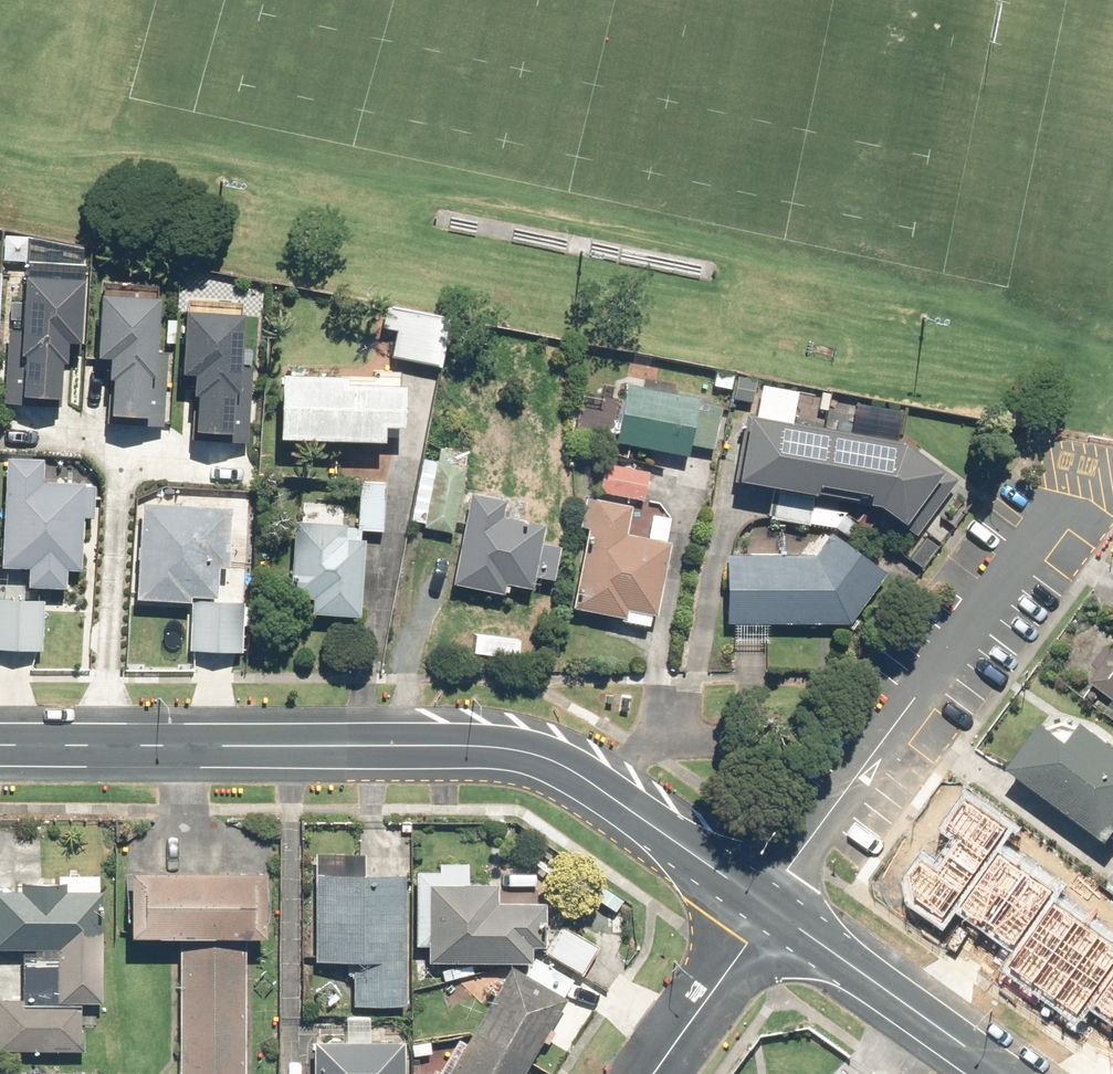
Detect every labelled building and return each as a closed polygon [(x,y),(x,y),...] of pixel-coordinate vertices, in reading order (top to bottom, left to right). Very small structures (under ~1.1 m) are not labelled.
[(72,343),(74,286),(14,283),(9,406),(57,408),(59,343),(72,343)] [(152,302),(90,299),(87,362),(101,362),(98,420),(135,421),(134,430),(160,431),(163,353),(149,353),(152,302)] [(392,332),(387,359),(439,369),(448,323),(380,311),(377,329),(392,332)] [(233,316),(172,316),(172,380),(183,380),(183,435),(221,436),(221,445),(244,445),(245,369),(232,369),(233,316)] [(333,380),(272,379),(271,443),(375,445),(375,437),(398,438),(399,372),(369,372),(369,378),(333,377),(333,380)] [(753,376),(711,373),(710,389),(733,391),(732,402),(751,403),(753,376)] [(694,399),(622,387),(612,444),(684,457),(685,447),(711,451),(716,418),(692,413),(694,399)] [(753,416),(743,414),(732,484),(780,492),(775,522),(805,527),(812,489),(860,497),(896,528),(883,543),(917,573),(939,548),(917,529),(954,487),(903,443),(790,424),(795,393),(758,387),(753,416)] [(61,589),(62,573),(76,573),(79,522),(89,522),(91,486),(40,483),(41,461),(0,458),(0,460),(0,569),(24,570),(23,587),(61,589)] [(602,458),(595,492),(639,502),(647,468),(602,458)] [(462,468),(420,460),(408,523),(422,526),(422,529),(449,535),(462,468)] [(354,618),(358,531),(382,532),(384,484),(357,483),(357,502),(302,500),(301,523),(288,522),(285,601),(307,602),(307,616),(354,618)] [(501,505),(466,498),(448,587),(499,598),(502,585),(526,590),(528,580),(548,584),(555,550),(534,546),(538,528),(497,520),(501,505)] [(628,508),(592,500),(569,609),(620,620),(619,625),(645,631),(648,616),(652,617),(672,522),(648,517),(644,539),(623,535),(628,508)] [(227,511),(136,506),(130,603),(187,607),(184,650),(229,652),(232,605),(210,604),(212,571),(223,572),(227,511)] [(721,626),(731,626),(731,642),(766,643),(766,627),(845,628),(883,576),(826,535),(811,557),(722,556),(721,626)] [(0,600),(0,650),(38,652),(41,603),(0,600)] [(1088,681),(1112,701),(1112,644),(1111,646),(1106,642),(1088,664),(1096,671),(1088,681)] [(1103,846),(1107,841),(1112,845),(1112,748),(1082,724),(1066,745),(1038,724),(1003,770),(1103,846)] [(914,901),(942,921),(1008,828),(965,798),(943,830),(956,839),(935,869),(919,858),(908,874),(914,901)] [(356,858),(311,857),(309,964),(349,965),(349,1008),(395,1009),(398,876),(355,875),(356,858)] [(1001,857),(963,909),(1012,944),(1050,892),(1001,857)] [(542,918),(544,871),(433,867),(433,872),(412,871),(409,949),(420,950),(420,962),(509,965),(443,1073),(522,1073),(596,951),(542,918)] [(242,945),(254,945),(256,878),(119,875),(118,943),(175,945),(172,1073),(240,1073),(242,945)] [(60,886),(16,884),(16,896),(0,895),(0,952),(20,953),(19,1002),(0,1001),(0,1052),(77,1055),(78,1006),(96,1007),(100,899),(60,897),(60,886)] [(1010,967),(1077,1014),(1112,964),(1112,946),(1054,905),(1010,967)] [(1097,1007),(1112,1019),(1112,986),(1097,1007)] [(401,1049),(311,1046),(310,1073),(400,1073),(401,1049)]
